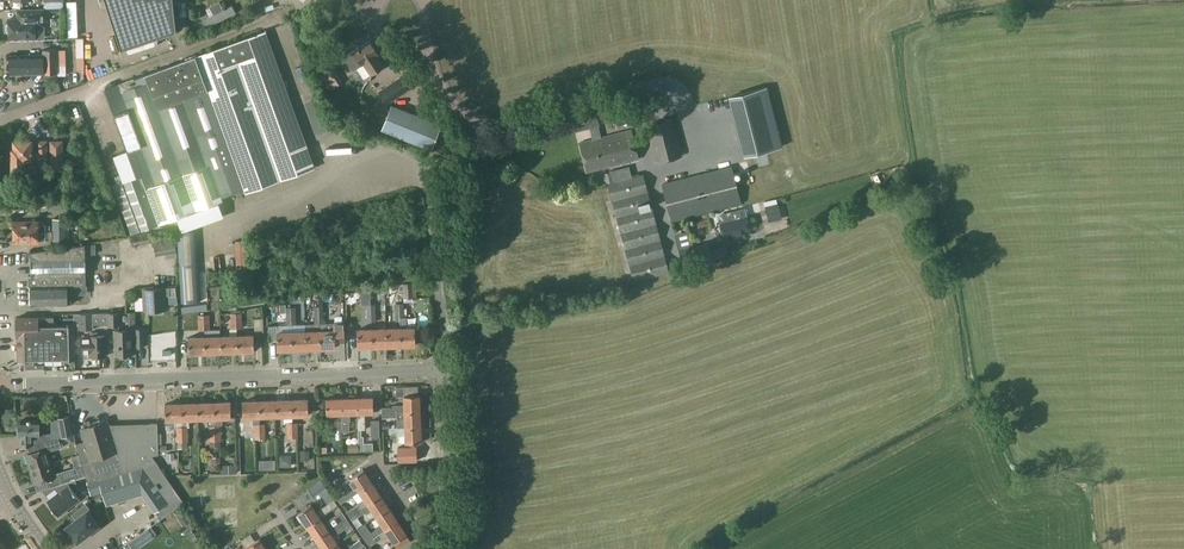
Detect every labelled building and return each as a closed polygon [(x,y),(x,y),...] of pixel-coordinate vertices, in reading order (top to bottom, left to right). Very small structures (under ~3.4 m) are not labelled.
[(121,49),(176,32),(173,3),(172,0),(105,0),(121,49)] [(78,36),(76,1),(67,2),(69,36),(78,36)] [(210,7),(214,15),(202,20),(206,28),(236,13),(232,5),(224,9),(220,2),(210,7)] [(44,10),(18,10),(18,20),(9,20),(9,24),(7,25),(7,31),(10,33),(10,37),(21,37),(21,38),(35,38),(35,26),(43,26),(43,27),(44,27),(44,10)] [(113,186),(131,235),(221,201),(220,198),(244,189),(245,193),(314,167),(291,103),(302,99),(276,26),(105,89),(127,150),(114,156),(120,175),(114,177),(116,181),(122,179),(123,182),(113,186)] [(383,65),(376,55),(378,54),(369,41),(353,52),(344,58),(354,72),(365,65),(371,74),(383,65)] [(74,46),(74,66),(82,65),(82,46),(74,46)] [(10,56),(10,74),(57,74),(57,63),(66,63),(65,50),(57,50),(42,50),(42,55),(10,56)] [(364,74),(357,77),(362,88),(369,85),(364,74)] [(388,102),(408,89),(399,77),(379,90),(388,102)] [(743,157),(782,147),(767,87),(728,97),(743,157)] [(441,125),(391,105),(382,129),(431,150),(441,125)] [(601,137),(598,126),(599,126),(596,110),(573,116),(577,131),(590,128),(593,139),(580,143),(587,172),(639,159),(631,130),(601,137)] [(656,163),(683,156),(673,118),(646,125),(656,163)] [(316,128),(310,131),(313,141),(319,139),(316,128)] [(38,141),(38,151),(31,151),(31,141),(14,142),(14,149),(12,149),(12,169),(26,168),(26,159),(47,158),(47,141),(38,141)] [(53,171),(64,171),(63,159),(63,141),(50,141),(51,162),(52,162),(53,171)] [(731,168),(661,185),(671,221),(740,204),(731,168)] [(606,184),(608,184),(613,182),(610,172),(604,174),(606,184)] [(634,282),(669,272),(643,175),(613,182),(608,184),(634,282)] [(49,211),(66,211),(65,202),(48,203),(49,211)] [(746,215),(735,218),(734,211),(717,216),(723,240),(751,233),(746,215)] [(52,219),(53,232),(66,232),(66,219),(52,219)] [(42,224),(42,222),(37,222),(14,223),(15,243),(38,243),(38,241),(46,240),(46,238),(52,238),(52,232),(51,232),(50,225),(46,225),(46,224),(42,224)] [(178,231),(181,303),(200,302),(195,230),(178,231)] [(67,242),(66,232),(53,232),(53,246),(67,242)] [(137,245),(151,243),(149,233),(132,236),(134,245),(135,248),(137,247),(137,245)] [(165,253),(176,252),(174,237),(154,240),(156,255),(165,253)] [(75,304),(102,304),(102,290),(115,290),(115,277),(128,277),(129,240),(86,245),(86,290),(74,291),(75,304)] [(681,263),(710,257),(707,243),(678,250),(681,263)] [(85,244),(27,252),(28,255),(30,255),(30,275),(28,275),(29,287),(31,287),(31,305),(66,305),(66,303),(72,303),(72,286),(85,286),(85,244)] [(403,299),(413,298),(413,297),(417,297),(416,291),(429,290),(429,280),(403,284),(403,299)] [(162,311),(162,297),(162,289),(143,289),(143,297),(147,297),(147,313),(148,314),(161,314),(162,312),(162,311)] [(176,289),(162,289),(162,297),(176,297),(176,289)] [(376,313),(375,304),(366,305),(367,313),(371,313),(376,313)] [(70,313),(69,305),(32,306),(32,315),(70,313)] [(324,315),(323,306),(314,306),(315,315),(320,315),(324,315)] [(296,316),(296,307),(295,307),(291,307),(287,307),(286,307),(286,313),(286,316),(296,316)] [(399,317),(404,317),(404,310),(399,310),(395,311),(395,321),(400,321),(399,317)] [(120,313),(109,313),(109,328),(121,327),(120,313)] [(371,322),(376,322),(376,313),(371,313),(367,313),(367,322),(371,322)] [(54,324),(53,316),(16,317),(16,336),(17,336),(17,359),(29,359),(30,363),(34,363),(43,363),(43,368),(64,368),(64,369),(75,369),(74,329),(73,314),(72,314),(72,323),(63,323),(63,324),(54,324)] [(92,314),(73,314),(74,329),(93,328),(92,314)] [(345,341),(345,323),(335,323),(335,331),(326,331),(326,324),(324,324),(324,315),(320,315),(315,315),(315,324),(319,324),(319,332),(320,332),(321,349),(335,348),(335,341),(345,341)] [(296,325),(296,316),(286,316),(287,325),(292,325),(296,325)] [(414,328),(407,328),(406,317),(404,317),(399,317),(400,321),(400,329),(400,346),(415,346),(414,328)] [(254,319),(254,333),(263,333),(263,319),(254,319)] [(243,328),(242,321),(241,321),(237,321),(236,321),(231,321),(231,329),(243,328)] [(292,332),(292,325),(287,325),(284,325),(284,332),(278,333),(277,325),(269,326),(269,341),(278,340),(278,350),(293,350),(292,332)] [(145,348),(145,328),(135,328),(135,348),(145,348)] [(358,347),(372,347),(372,329),(357,330),(358,347)] [(372,347),(386,347),(386,329),(372,329),(372,347)] [(386,347),(400,346),(400,329),(386,329),(386,347)] [(130,330),(115,330),(115,355),(117,355),(120,359),(127,359),(129,355),(131,355),(130,330)] [(213,336),(213,330),(210,330),(205,330),(205,337),(206,352),(222,352),(221,336),(213,336)] [(97,336),(97,332),(90,332),(90,336),(89,336),(89,337),(82,337),(82,353),(89,353),(89,356),(105,357),(106,336),(97,336)] [(152,347),(169,347),(176,346),(176,332),(169,332),(169,338),(152,338),(152,347)] [(292,332),(293,350),(307,349),(306,332),(292,332)] [(306,332),(307,349),(321,349),(320,332),(319,332),(306,332)] [(237,336),(238,352),(254,351),(254,335),(237,336)] [(238,352),(237,336),(221,336),(222,352),(238,352)] [(189,337),(189,353),(206,352),(205,337),(189,337)] [(419,349),(360,348),(360,356),(418,357),(419,349)] [(257,353),(189,355),(190,364),(257,362),(257,353)] [(358,413),(357,397),(356,397),(356,396),(355,395),(350,395),(348,396),(348,398),(342,398),(342,414),(343,430),(348,430),(348,421),(349,421),(349,414),(358,413)] [(382,412),(421,411),(420,395),(404,396),(404,405),(396,405),(396,407),(382,407),(382,412)] [(365,429),(365,413),(374,413),(373,397),(357,397),(358,413),(358,429),(358,430),(358,451),(364,451),(364,450),(372,450),(371,443),(364,443),(364,436),(361,436),(361,429),(365,429)] [(342,430),(343,430),(342,414),(342,398),(327,398),(327,414),(335,414),(336,422),(337,422),(338,430),(336,430),(336,439),(342,439),(342,430)] [(308,399),(292,400),(292,416),(309,415),(308,399)] [(260,417),(276,416),(276,400),(260,401),(260,417)] [(287,438),(293,438),(293,423),(292,416),(292,400),(276,400),(276,416),(284,416),(284,424),(287,424),(287,438)] [(260,401),(243,401),(244,417),(252,417),(252,424),(254,424),(255,439),(260,439),(260,424),(260,417),(260,401)] [(231,402),(215,403),(215,418),(216,448),(221,448),(220,425),(220,418),(231,418),(231,402)] [(182,403),(166,403),(166,419),(174,419),(174,427),(177,427),(177,442),(178,442),(178,449),(183,448),(182,419),(182,403)] [(198,403),(182,403),(182,419),(183,448),(187,448),(187,442),(188,442),(188,427),(189,427),(189,419),(199,419),(198,403)] [(215,403),(198,403),(199,419),(208,418),(208,426),(209,426),(210,449),(216,448),(215,418),(215,403)] [(421,411),(382,412),(383,418),(397,418),(397,419),(405,419),(405,427),(421,426),(424,426),(424,418),(421,418),(421,411)] [(40,435),(39,421),(19,421),(19,435),(20,435),(20,447),(35,443),(58,438),(74,434),(70,415),(52,418),(52,433),(40,435)] [(107,420),(81,428),(85,441),(76,444),(82,465),(86,476),(87,481),(122,470),(143,464),(153,458),(151,456),(158,454),(157,424),(149,424),(149,427),(109,428),(107,420)] [(371,437),(380,437),(379,420),(371,420),(371,437)] [(422,443),(421,426),(405,427),(398,427),(398,433),(398,436),(405,436),(406,443),(422,443)] [(30,469),(50,463),(47,451),(61,447),(58,438),(35,443),(37,451),(26,454),(30,469)] [(420,446),(402,447),(402,461),(420,461),(420,446)] [(259,469),(275,469),(275,460),(259,460),(259,469)] [(86,476),(82,465),(53,474),(50,463),(30,469),(34,484),(47,481),(49,488),(57,485),(76,479),(86,476)] [(122,470),(87,481),(91,495),(103,491),(107,505),(144,494),(156,511),(170,501),(143,464),(122,470)] [(360,491),(373,483),(364,470),(351,479),(356,486),(337,498),(341,503),(359,491),(360,491)] [(78,489),(76,479),(57,485),(58,492),(47,501),(58,515),(60,513),(61,515),(67,510),(66,509),(80,498),(75,492),(78,489)] [(298,513),(307,526),(321,517),(320,517),(338,505),(334,499),(322,480),(310,488),(299,495),(303,503),(315,495),(316,497),(321,493),(328,503),(316,511),(311,504),(298,513)] [(332,488),(337,494),(348,486),(343,480),(332,488)] [(349,516),(362,508),(368,504),(381,495),(373,483),(360,491),(364,498),(357,503),(358,504),(346,512),(349,516)] [(377,517),(390,508),(381,495),(368,504),(377,517)] [(86,503),(72,513),(76,519),(66,526),(77,541),(92,530),(93,531),(98,527),(97,526),(98,525),(88,511),(91,509),(86,503)] [(362,508),(349,516),(352,521),(365,513),(362,508)] [(367,542),(399,521),(390,508),(377,517),(381,523),(376,527),(376,529),(365,536),(361,530),(359,531),(364,537),(367,542)] [(184,526),(192,521),(184,509),(176,515),(184,526)] [(335,526),(347,518),(342,512),(336,516),(335,515),(330,519),(330,520),(325,523),(321,517),(307,526),(316,539),(329,530),(335,526)] [(329,530),(333,536),(345,528),(347,530),(352,527),(349,523),(350,522),(347,518),(335,526),(329,530)] [(147,519),(137,522),(139,529),(149,526),(147,519)] [(370,547),(381,539),(383,540),(390,536),(398,548),(405,544),(412,540),(399,521),(367,542),(370,547)] [(193,541),(200,536),(194,527),(187,532),(193,541)] [(139,535),(144,543),(155,536),(149,528),(139,535)] [(329,530),(316,539),(323,548),(329,548),(338,543),(333,536),(329,530)] [(259,539),(246,548),(247,548),(266,548),(259,539)] [(350,548),(356,548),(363,544),(360,540),(349,547),(350,548)]
